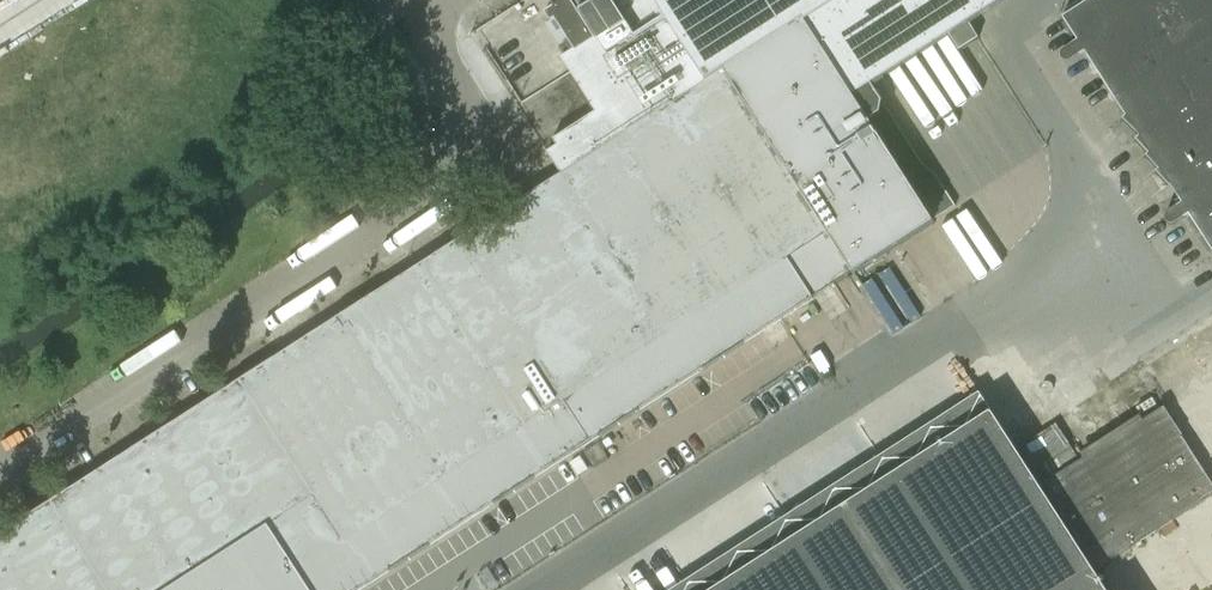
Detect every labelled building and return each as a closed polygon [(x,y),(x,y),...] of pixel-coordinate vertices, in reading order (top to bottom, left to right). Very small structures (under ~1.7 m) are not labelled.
[(551,6),(544,11),(550,20),(544,24),(558,46),(557,46),(563,55),(561,56),(596,111),(553,139),(556,144),(546,151),(561,174),(567,170),(722,71),(803,19),(868,119),(879,112),(881,100),(870,83),(947,33),(958,49),(976,38),(978,37),(967,20),(999,0),(547,0),(551,6)] [(1062,16),(1077,39),(1063,48),(1061,49),(1061,50),(1060,51),(1060,53),(1060,55),(1060,56),(1061,57),(1062,58),(1063,59),(1065,60),(1066,60),(1068,60),(1070,59),(1084,50),(1181,201),(1167,210),(1166,211),(1165,212),(1165,213),(1164,214),(1164,215),(1164,216),(1164,217),(1165,219),(1166,221),(1167,221),(1168,222),(1171,222),(1173,222),(1174,221),(1189,212),(1211,249),(1211,0),(1086,0),(1062,16)] [(912,189),(868,119),(803,19),(722,71),(851,272),(852,272),(932,220),(955,205),(935,174),(912,189)] [(851,272),(722,71),(567,170),(561,174),(559,175),(689,376),(702,368),(703,368),(743,343),(742,342),(812,298),(811,297),(851,272)] [(689,376),(559,175),(458,240),(337,318),(441,478),(468,518),(493,503),(534,477),(533,476),(598,435),(598,436),(638,410),(638,409),(689,376)] [(388,570),(429,544),(468,518),(441,478),(337,318),(0,534),(0,589),(357,589),(388,570)] [(1174,424),(1211,483),(1211,398),(1176,422),(1174,424)] [(989,410),(890,473),(796,534),(709,589),(1105,589),(989,410)]
